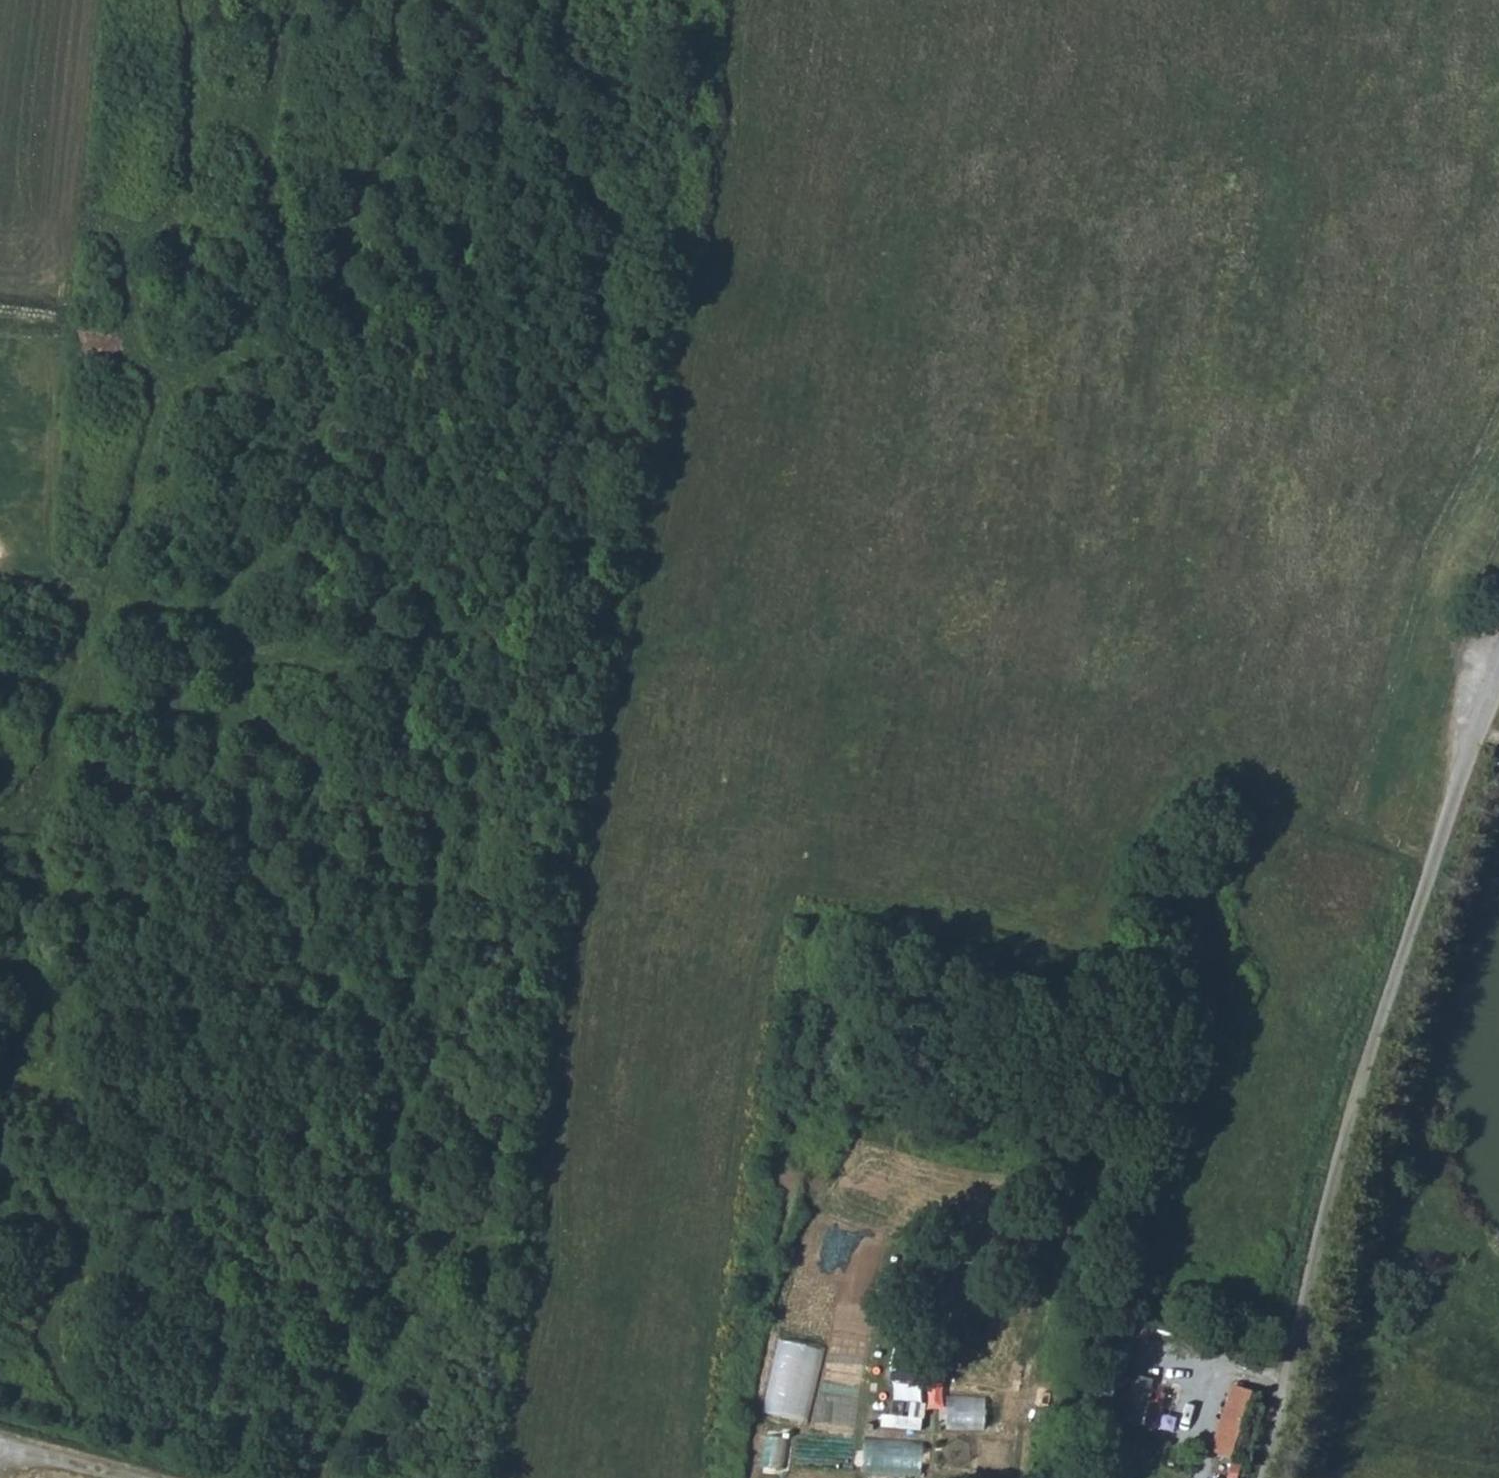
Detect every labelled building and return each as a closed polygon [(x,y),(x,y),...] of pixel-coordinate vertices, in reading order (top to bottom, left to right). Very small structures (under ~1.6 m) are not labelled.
[(1164,1409),(1168,1383),(1132,1376),(1124,1419),(1146,1423),(1150,1406),(1164,1409)] [(1233,1386),(1210,1456),(1235,1462),(1253,1394),(1233,1386)] [(790,1435),(764,1433),(760,1477),(786,1477),(790,1435)] [(864,1468),(924,1473),(927,1439),(867,1434),(864,1468)]
